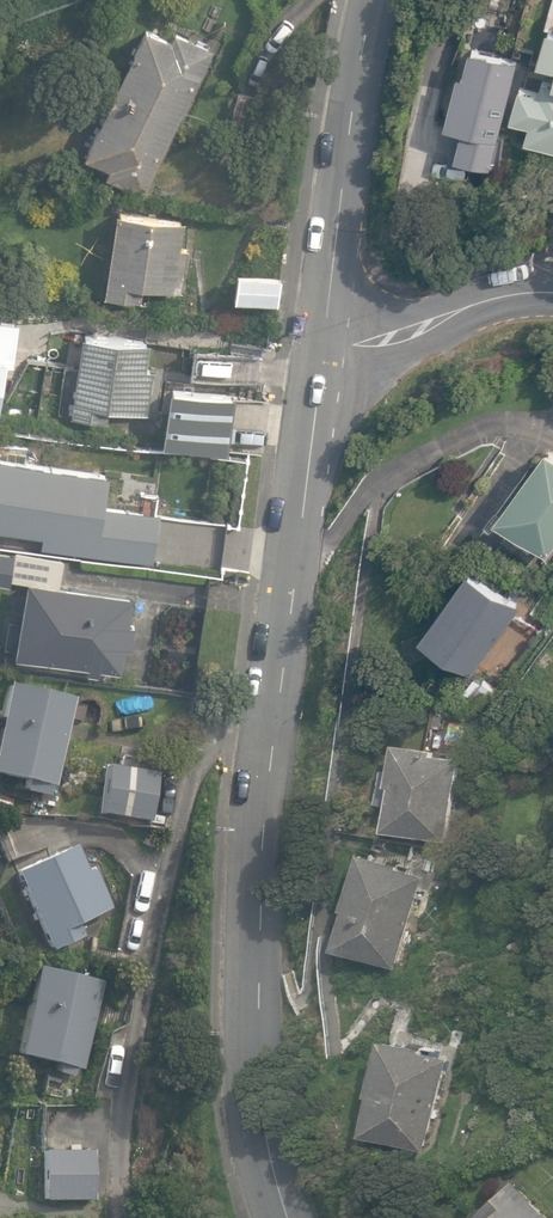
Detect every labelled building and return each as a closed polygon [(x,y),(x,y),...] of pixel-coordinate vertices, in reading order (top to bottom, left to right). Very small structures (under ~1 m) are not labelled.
[(106,174),(144,192),(213,47),(175,29),(170,38),(145,26),(84,153),(110,166),(106,174)] [(493,168),(520,60),(473,47),(465,76),(460,74),(446,127),(455,129),(450,164),(475,168),(476,163),(493,168)] [(551,81),(542,79),(539,90),(519,84),(509,116),(529,122),(524,138),(552,147),(552,82),(551,81)] [(230,132),(254,137),(263,94),(238,89),(230,132)] [(103,293),(140,298),(143,284),(181,290),(187,248),(180,246),(184,219),(116,208),(103,293)] [(234,297),(278,303),(281,277),(238,271),(234,297)] [(0,318),(0,396),(5,361),(13,362),(19,320),(0,318)] [(71,415),(107,419),(109,407),(148,412),(153,368),(146,367),(149,340),(82,331),(71,415)] [(226,451),(234,393),(168,385),(161,443),(226,451)] [(547,554),(552,545),(552,448),(546,443),(494,514),(547,554)] [(155,559),(162,515),(106,506),(111,474),(0,457),(0,527),(49,534),(45,542),(155,559)] [(99,673),(101,666),(122,669),(126,645),(132,646),(135,623),(129,622),(133,593),(61,582),(65,555),(15,547),(14,552),(0,550),(0,581),(11,583),(12,579),(26,581),(15,653),(89,665),(88,672),(99,673)] [(420,632),(473,670),(521,602),(468,564),(420,632)] [(473,690),(483,699),(491,689),(481,681),(473,690)] [(43,791),(45,786),(53,787),(72,697),(4,683),(0,701),(0,775),(35,783),(34,789),(43,791)] [(390,830),(450,840),(463,759),(436,754),(437,749),(399,743),(392,784),(397,785),(390,830)] [(109,763),(101,813),(150,821),(158,771),(109,763)] [(12,871),(46,951),(81,937),(76,925),(111,909),(94,867),(86,870),(75,844),(12,871)] [(339,948),(399,967),(428,875),(404,868),(405,864),(366,852),(348,910),(351,911),(339,948)] [(57,1071),(73,1074),(75,1068),(82,1069),(102,981),(35,965),(15,1054),(59,1064),(57,1071)] [(366,1133),(426,1149),(451,1057),(426,1050),(427,1046),(389,1036),(374,1094),(376,1095),(366,1133)] [(45,1199),(93,1199),(93,1148),(46,1148),(45,1199)] [(516,1179),(482,1211),(489,1217),(552,1217),(516,1179)]
